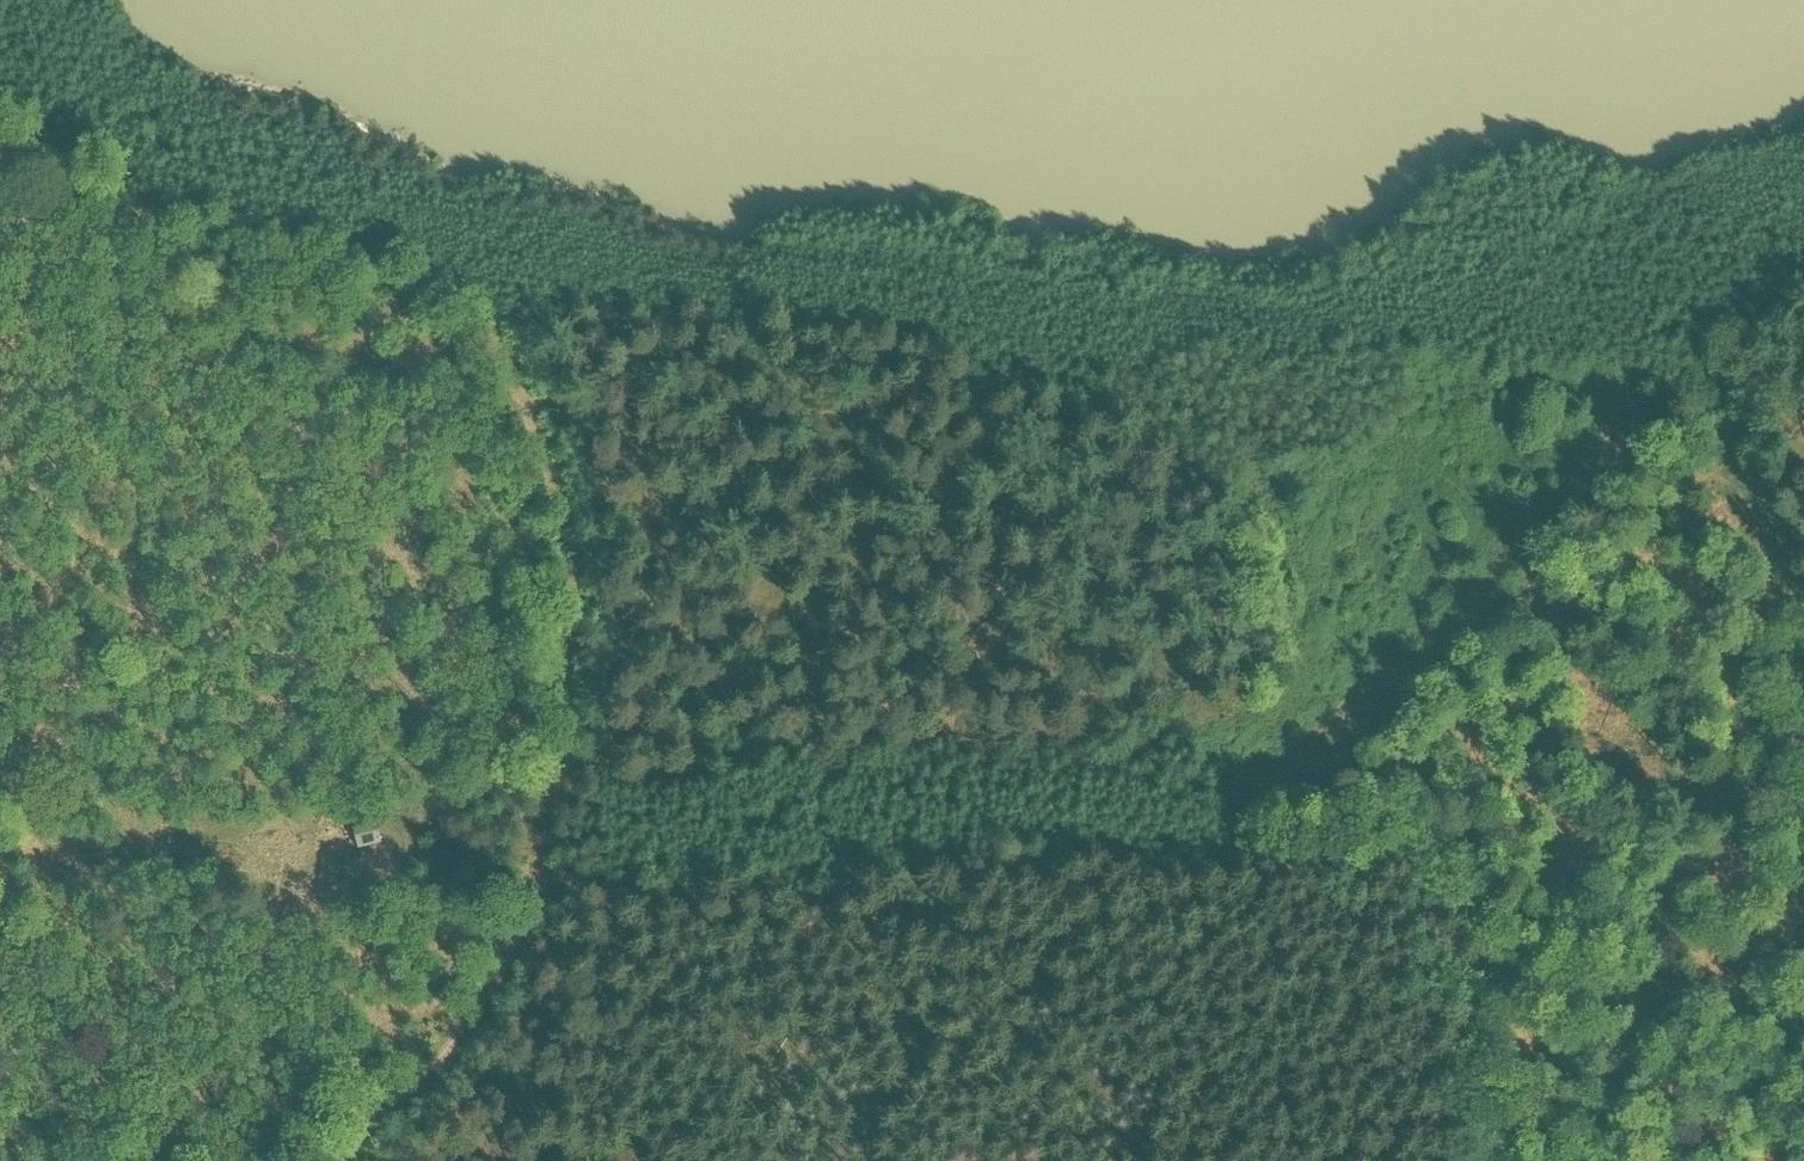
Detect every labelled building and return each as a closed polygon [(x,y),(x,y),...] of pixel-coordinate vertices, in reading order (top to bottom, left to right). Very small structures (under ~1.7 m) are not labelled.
[(353,828),(358,849),(382,843),(377,822),(353,828)]
